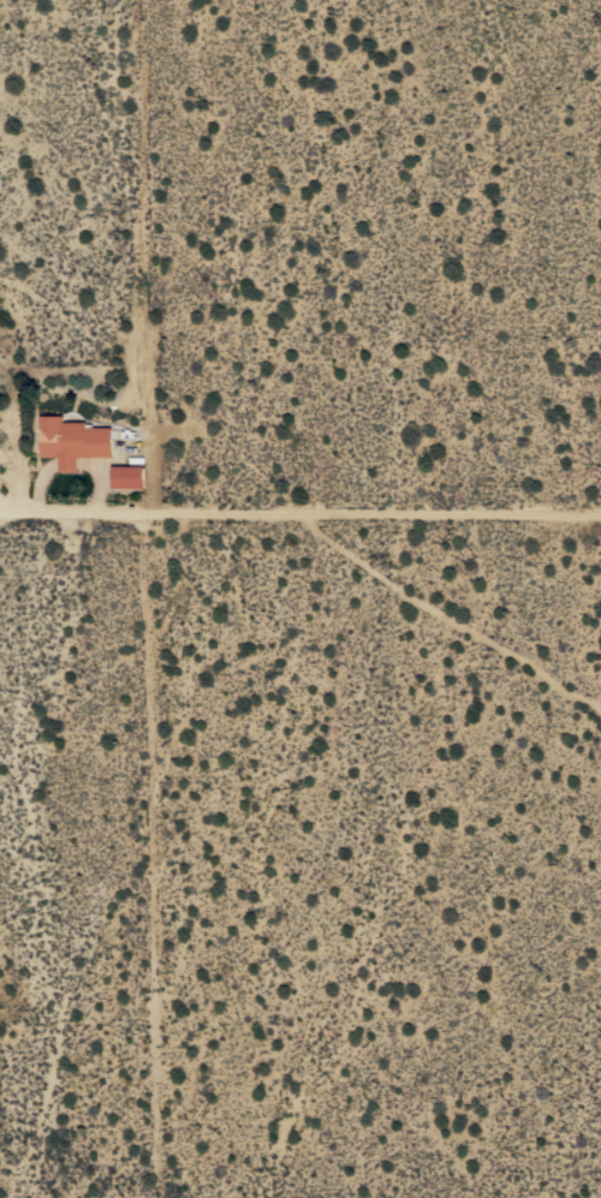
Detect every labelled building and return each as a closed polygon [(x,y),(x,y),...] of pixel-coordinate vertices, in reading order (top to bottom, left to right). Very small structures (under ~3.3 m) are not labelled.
[(113,457),(88,457),(78,457),(78,471),(59,471),(60,457),(41,457),(42,415),(66,416),(66,422),(89,422),(89,423),(94,423),(94,427),(114,427),(113,457)] [(144,466),(144,488),(113,488),(113,466),(144,466)]
